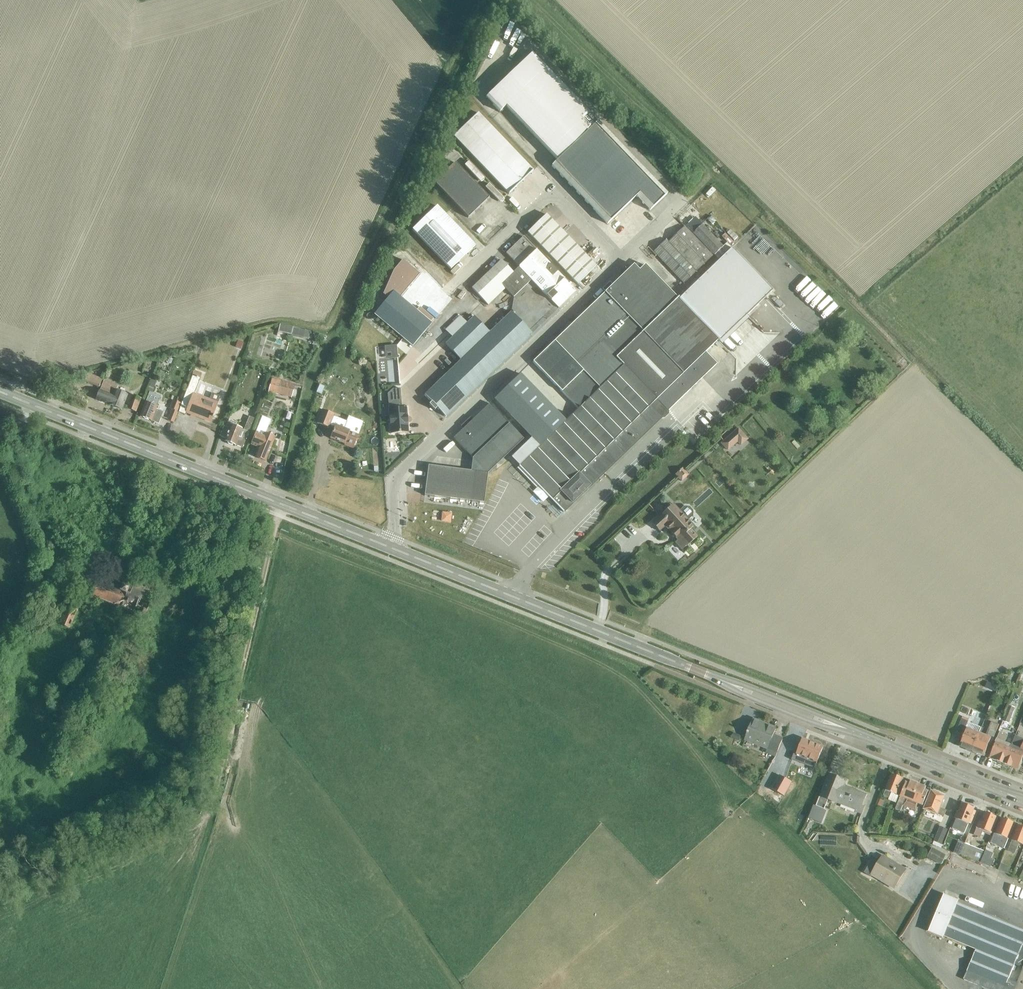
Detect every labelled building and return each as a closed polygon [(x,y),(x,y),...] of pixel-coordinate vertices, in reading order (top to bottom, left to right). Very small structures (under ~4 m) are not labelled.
[(667,194),(597,122),(591,129),(583,121),(590,114),(532,53),(485,98),(499,112),(506,107),(557,160),(551,166),(607,224),(636,197),(649,211),(667,194)] [(509,194),(533,171),(478,113),(453,136),(509,194)] [(468,218),(489,198),(455,163),(434,183),(468,218)] [(683,194),(687,199),(692,195),(689,190),(683,194)] [(475,246),(437,206),(412,230),(450,269),(475,246)] [(536,241),(554,223),(546,215),(527,233),(536,241)] [(554,223),(536,241),(544,250),(563,232),(554,223)] [(701,224),(693,233),(713,255),(722,246),(701,224)] [(712,256),(684,227),(668,242),(666,239),(653,251),(683,284),(696,272),(712,256)] [(720,229),(716,234),(727,241),(730,236),(720,229)] [(563,232),(544,250),(552,259),(571,240),(563,232)] [(523,237),(506,254),(518,267),(536,250),(523,237)] [(571,240),(552,259),(561,267),(579,249),(571,240)] [(579,249),(561,267),(569,276),(588,258),(579,249)] [(732,249),(678,300),(717,341),(718,342),(772,290),(732,249)] [(536,250),(518,267),(531,280),(547,296),(547,295),(551,298),(556,293),(553,290),(564,279),(536,250)] [(588,258),(569,276),(577,284),(596,266),(588,258)] [(416,311),(400,297),(419,274),(402,260),(393,271),(383,294),(387,298),(374,314),(412,346),(431,323),(430,322),(433,318),(419,307),(416,311)] [(501,260),(491,270),(503,282),(513,273),(501,260)] [(519,466),(563,512),(716,364),(705,352),(717,341),(677,300),(677,299),(644,265),(639,271),(633,265),(533,362),(578,409),(565,421),(519,466)] [(518,267),(513,273),(503,282),(501,284),(505,289),(513,297),(531,280),(518,267)] [(491,270),(481,279),(498,296),(505,289),(501,284),(503,282),(491,270)] [(498,296),(481,279),(471,289),(488,305),(498,296)] [(511,312),(489,333),(474,317),(445,344),(460,360),(424,395),(445,417),(532,334),(511,312)] [(829,320),(834,317),(830,312),(825,315),(829,320)] [(765,318),(738,341),(751,356),(778,333),(765,318)] [(305,330),(293,327),(280,324),(278,331),(303,336),(305,330)] [(780,330),(773,338),(779,343),(786,336),(780,330)] [(396,346),(385,347),(386,353),(391,352),(392,358),(397,357),(396,346)] [(380,380),(391,379),(389,365),(378,366),(380,380)] [(99,387),(102,380),(88,374),(85,382),(99,387)] [(520,374),(494,399),(501,407),(527,382),(520,374)] [(192,375),(178,412),(185,415),(186,412),(210,422),(217,403),(194,394),(200,378),(192,375)] [(157,380),(153,378),(148,391),(152,393),(157,380)] [(272,378),(268,392),(285,396),(288,383),(272,378)] [(99,391),(96,399),(110,405),(109,405),(121,410),(127,395),(116,391),(117,386),(104,381),(100,391),(99,391)] [(527,382),(501,407),(509,415),(535,390),(527,382)] [(319,385),(316,393),(321,396),(324,387),(319,385)] [(722,386),(718,390),(731,403),(735,399),(722,386)] [(406,407),(401,408),(400,388),(392,389),(387,394),(389,409),(388,409),(390,434),(408,432),(406,407)] [(535,390),(509,415),(516,423),(542,398),(535,390)] [(159,398),(153,396),(148,394),(139,417),(158,424),(163,412),(155,409),(159,398)] [(140,399),(131,395),(126,408),(135,412),(140,399)] [(542,398),(516,423),(524,430),(550,405),(542,398)] [(170,409),(172,410),(167,421),(173,423),(178,412),(181,404),(173,401),(170,409)] [(471,471),(488,473),(523,440),(489,404),(453,438),(472,458),(471,471)] [(550,405),(524,430),(531,438),(557,413),(550,405)] [(329,426),(334,428),(330,439),(344,444),(345,443),(354,447),(363,422),(348,416),(346,421),(333,416),(334,415),(322,410),(316,423),(329,428),(329,426)] [(531,438),(511,458),(519,466),(565,421),(557,413),(531,438)] [(265,461),(274,440),(275,437),(265,433),(271,420),(262,416),(250,445),(258,448),(255,457),(265,461)] [(224,426),(220,436),(226,439),(225,441),(227,442),(228,444),(230,445),(232,444),(242,448),(254,419),(249,417),(243,430),(231,425),(230,429),(224,426)] [(663,440),(672,432),(666,425),(657,433),(663,440)] [(721,444),(727,450),(737,441),(740,445),(747,439),(738,429),(721,444)] [(274,477),(278,461),(271,459),(267,476),(274,477)] [(428,466),(424,495),(484,503),(488,473),(471,471),(428,466)] [(671,506),(651,523),(659,531),(665,526),(677,540),(675,542),(682,550),(686,546),(697,537),(690,529),(693,526),(687,520),(691,516),(691,513),(691,511),(688,508),(686,507),(684,508),(679,511),(677,513),(671,506)] [(133,587),(118,583),(117,586),(105,583),(103,589),(111,591),(109,597),(138,606),(140,599),(139,598),(143,584),(135,581),(133,587)] [(75,593),(105,606),(109,597),(79,584),(75,593)] [(69,629),(80,602),(70,598),(63,616),(55,612),(53,615),(51,614),(49,620),(69,629)] [(12,658),(5,654),(0,664),(0,680),(12,658)] [(1015,708),(1010,706),(1004,722),(1009,724),(1015,708)] [(962,719),(957,731),(964,735),(960,746),(966,748),(965,750),(971,752),(979,733),(981,728),(968,722),(969,720),(962,717),(962,719)] [(753,719),(745,740),(767,749),(766,753),(767,754),(775,757),(783,738),(774,735),(773,735),(776,729),(763,724),(764,723),(753,719)] [(979,733),(971,752),(977,755),(977,753),(984,755),(988,744),(990,745),(998,725),(991,722),(986,736),(979,733)] [(1003,764),(1011,746),(1004,743),(1007,735),(1000,732),(989,758),(997,761),(997,763),(1001,765),(1003,763),(1003,764)] [(1015,737),(1013,740),(1011,746),(1003,764),(1004,764),(1005,766),(1009,768),(1010,766),(1018,770),(1022,756),(1022,740),(1015,737)] [(796,747),(791,760),(814,769),(823,747),(803,739),(799,748),(796,747)] [(846,781),(829,774),(816,806),(824,809),(828,799),(856,810),(855,811),(862,813),(865,805),(863,804),(866,794),(844,786),(846,781)] [(895,803),(898,796),(896,795),(903,778),(892,774),(883,796),(889,798),(888,800),(895,803)] [(779,775),(772,789),(784,796),(792,782),(779,775)] [(909,808),(918,784),(910,781),(909,784),(906,783),(895,809),(900,811),(903,806),(909,808)] [(918,784),(909,808),(916,811),(918,804),(922,806),(928,792),(924,790),(926,787),(918,784)] [(943,817),(946,810),(940,808),(944,797),(938,795),(939,793),(934,791),(933,792),(931,792),(924,810),(943,817)] [(956,819),(952,829),(963,833),(967,823),(968,824),(974,808),(973,808),(973,806),(968,804),(967,806),(962,804),(959,812),(957,812),(954,818),(956,819)] [(813,805),(809,818),(821,822),(826,810),(824,809),(816,806),(813,805)] [(985,813),(982,819),(981,822),(979,821),(974,835),(980,838),(983,830),(991,834),(997,818),(996,817),(997,816),(991,813),(990,815),(985,813)] [(994,833),(990,843),(1004,848),(1007,839),(1008,839),(1014,824),(1012,824),(1013,822),(1008,820),(1007,821),(1002,819),(999,827),(997,826),(994,833)] [(948,829),(940,826),(934,841),(941,844),(948,829)] [(1008,850),(1012,852),(1016,843),(1022,845),(1022,827),(1022,828),(1018,826),(1008,850)] [(960,854),(964,843),(958,841),(954,853),(959,856),(960,854)] [(964,843),(960,854),(981,863),(985,852),(964,843)] [(941,865),(946,856),(932,848),(927,857),(941,865)] [(894,889),(905,870),(882,856),(877,864),(871,860),(864,873),(870,877),(871,875),(894,889)] [(983,856),(981,863),(987,865),(991,867),(993,860),(990,859),(983,856)] [(1011,867),(1001,863),(998,870),(1008,874),(1011,867)] [(928,932),(942,938),(943,936),(976,950),(967,972),(964,980),(986,988),(1022,988),(1022,930),(957,902),(958,900),(943,894),(928,932)]
